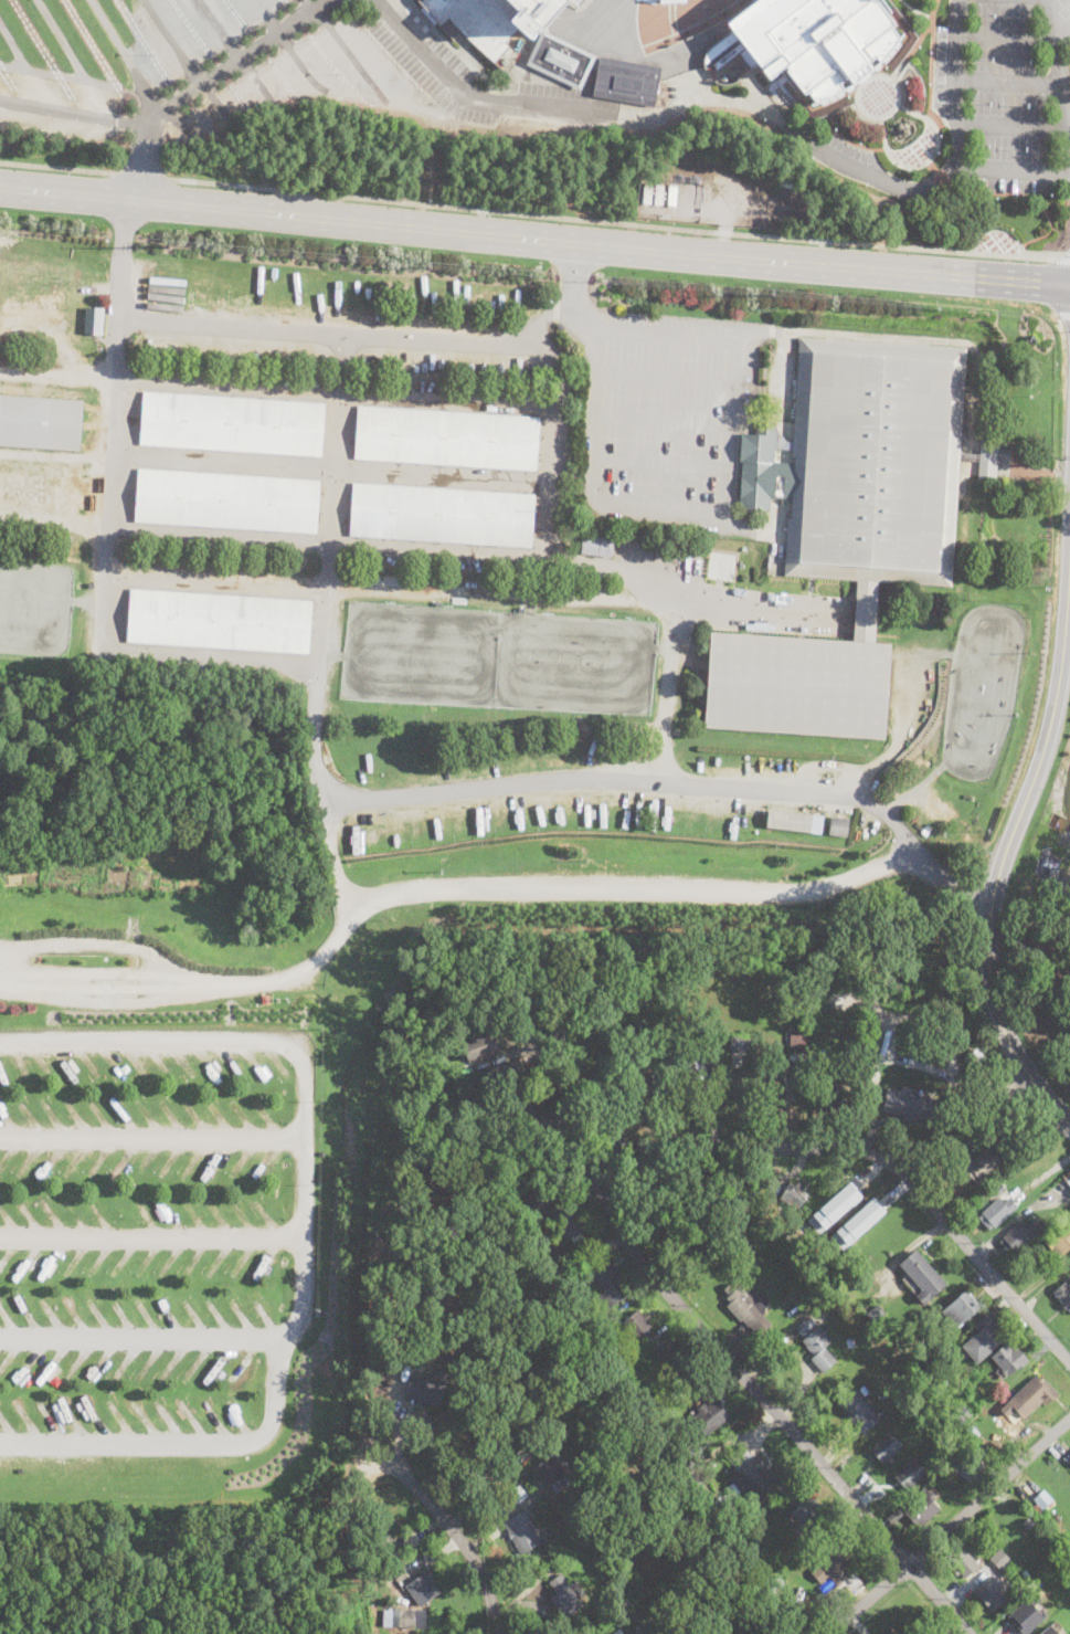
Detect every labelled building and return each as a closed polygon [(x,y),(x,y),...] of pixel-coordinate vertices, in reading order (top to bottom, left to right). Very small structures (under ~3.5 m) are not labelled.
[(460,15),(447,0),(582,0),(572,11),(563,3),(501,71),(460,15)] [(617,14),(610,9),(611,8),(601,0),(598,0),(591,10),(609,25),(617,14)] [(727,23),(756,0),(874,0),(901,38),(888,54),(868,73),(870,75),(859,84),(858,81),(829,97),(816,102),(808,91),(804,94),(786,71),(788,68),(786,66),(767,78),(727,23)] [(580,91),(526,64),(541,30),(595,56),(580,91)] [(661,68),(654,106),(594,95),(601,57),(661,68)] [(653,182),(651,203),(643,202),(644,182),(653,182)] [(665,183),(663,204),(654,203),(656,183),(665,183)] [(678,185),(676,204),(667,204),(669,183),(678,185)] [(103,334),(84,333),(85,306),(104,307),(103,334)] [(960,461),(952,587),(879,581),(856,580),(785,576),(788,518),(792,518),(793,499),(771,497),(770,510),(740,508),(742,463),(740,463),(741,433),(756,434),(758,421),(776,422),(776,431),(775,449),(774,463),(795,464),(795,457),(792,457),(793,449),(793,442),(801,337),(966,349),(961,453),(960,461)] [(325,403),(321,456),(139,444),(144,391),(325,403)] [(80,451),(0,445),(0,395),(83,400),(80,451)] [(540,418),(537,470),(356,458),(359,405),(540,418)] [(783,442),(793,442),(793,449),(775,449),(776,431),(783,442)] [(996,482),(978,481),(979,462),(979,454),(981,435),(998,436),(996,482)] [(979,454),(979,462),(960,461),(961,453),(979,454)] [(320,481),(317,534),(135,521),(138,468),(320,481)] [(534,495),(531,547),(350,536),(353,483),(534,495)] [(614,539),(612,557),(582,554),(584,536),(614,539)] [(737,555),(733,581),(706,578),(709,551),(737,555)] [(875,643),(891,644),(884,739),(703,727),(710,632),(852,641),(856,580),(879,581),(875,643)] [(312,601),(309,654),(127,642),(130,589),(312,601)] [(811,832),(766,827),(770,810),(813,815),(811,832)] [(846,836),(828,834),(830,816),(849,819),(846,836)] [(363,850),(358,851),(353,824),(359,824),(363,850)] [(944,898),(940,905),(933,900),(936,894),(944,898)] [(271,1002),(262,1003),(262,993),(269,993),(271,1002)] [(467,1061),(462,1043),(495,1031),(501,1048),(467,1061)] [(806,1033),(805,1050),(790,1048),(790,1032),(806,1033)] [(756,1034),(756,1053),(730,1053),(730,1034),(756,1034)] [(862,1035),(862,1055),(845,1055),(846,1035),(862,1035)] [(983,1064),(976,1069),(965,1057),(972,1052),(983,1064)] [(521,1079),(491,1090),(484,1069),(513,1058),(521,1079)] [(844,1064),(844,1100),(856,1100),(856,1110),(825,1110),(825,1064),(844,1064)] [(931,1122),(914,1119),(914,1121),(898,1117),(898,1114),(882,1110),(888,1088),(936,1100),(931,1122)] [(1028,1115),(1015,1125),(1006,1111),(1019,1103),(1028,1115)] [(523,1131),(506,1138),(502,1128),(519,1121),(523,1131)] [(1023,1146),(1018,1149),(1009,1139),(1014,1136),(1023,1146)] [(996,1142),(1000,1148),(1004,1145),(1008,1150),(1005,1152),(1009,1158),(976,1183),(958,1160),(965,1155),(972,1162),(996,1142)] [(1061,1177),(1069,1170),(1069,1187),(1061,1177)] [(820,1233),(863,1194),(850,1180),(807,1219),(820,1233)] [(1005,1187),(998,1192),(994,1188),(1000,1181),(1005,1187)] [(805,1185),(803,1191),(807,1193),(799,1210),(781,1201),(790,1183),(794,1187),(796,1182),(805,1185)] [(882,1212),(868,1225),(862,1219),(856,1224),(838,1203),(859,1184),(882,1212)] [(776,1199),(766,1214),(755,1208),(765,1191),(776,1199)] [(885,1210),(872,1196),(829,1236),(842,1250),(885,1210)] [(1018,1206),(990,1232),(977,1217),(999,1198),(1004,1202),(1009,1198),(1018,1206)] [(1020,1221),(1026,1226),(1031,1222),(1040,1231),(1011,1256),(998,1242),(1020,1221)] [(1068,1223),(1069,1225),(1069,1247),(1058,1257),(1046,1242),(1068,1223)] [(783,1241),(776,1247),(772,1243),(778,1236),(783,1241)] [(530,1253),(527,1243),(538,1237),(542,1247),(530,1253)] [(725,1252),(713,1262),(702,1247),(714,1238),(725,1252)] [(946,1284),(931,1298),(908,1273),(923,1258),(946,1284)] [(579,1267),(573,1271),(570,1265),(575,1262),(579,1267)] [(785,1278),(780,1285),(773,1278),(778,1272),(785,1278)] [(737,1288),(741,1284),(751,1295),(760,1292),(770,1303),(760,1313),(770,1324),(758,1336),(741,1319),(740,1321),(725,1306),(730,1301),(725,1298),(729,1296),(722,1289),(730,1282),(737,1288)] [(1069,1287),(1069,1286),(1069,1311),(1053,1293),(1064,1282),(1069,1287)] [(981,1306),(955,1328),(941,1311),(965,1289),(981,1306)] [(883,1315),(873,1324),(866,1314),(876,1305),(883,1315)] [(638,1310),(643,1316),(647,1313),(650,1317),(647,1320),(651,1326),(636,1338),(623,1322),(638,1310)] [(1006,1337),(976,1364),(960,1346),(976,1330),(972,1326),(985,1314),(1006,1337)] [(806,1330),(811,1335),(818,1328),(830,1341),(825,1347),(836,1360),(823,1372),(812,1359),(816,1354),(802,1339),(804,1338),(796,1328),(809,1317),(815,1324),(806,1330)] [(856,1342),(849,1347),(845,1340),(851,1336),(856,1342)] [(667,1338),(671,1342),(676,1339),(680,1345),(676,1348),(681,1353),(665,1367),(651,1350),(667,1338)] [(1006,1343),(1011,1349),(1017,1345),(1030,1360),(1009,1378),(992,1357),(1006,1343)] [(1037,1374),(1042,1381),(1046,1379),(1058,1393),(1045,1405),(1042,1402),(1023,1419),(1007,1402),(1037,1374)] [(861,1431),(837,1403),(852,1390),(876,1417),(861,1431)] [(730,1417),(706,1436),(691,1416),(718,1396),(724,1405),(722,1406),(730,1417)] [(971,1415),(957,1425),(947,1413),(961,1403),(971,1415)] [(981,1432),(974,1438),(965,1429),(972,1423),(981,1432)] [(887,1461),(886,1459),(882,1463),(870,1449),(873,1446),(872,1445),(888,1431),(902,1446),(887,1461)] [(752,1505),(730,1480),(740,1472),(728,1457),(742,1444),(777,1483),(752,1505)] [(975,1455),(964,1464),(957,1455),(968,1446),(975,1455)] [(528,1455),(519,1463),(515,1456),(522,1449),(528,1455)] [(576,1484),(570,1486),(569,1485),(555,1494),(550,1486),(549,1486),(534,1465),(557,1451),(572,1474),(576,1484)] [(926,1474),(910,1488),(909,1486),(905,1489),(894,1476),(898,1473),(897,1472),(912,1458),(926,1474)] [(985,1465),(978,1470),(974,1465),(981,1459),(985,1465)] [(517,1504),(508,1493),(518,1484),(528,1495),(517,1504)] [(1053,1503),(1042,1510),(1034,1499),(1045,1490),(1053,1503)] [(805,1527),(791,1510),(808,1494),(823,1510),(805,1527)] [(940,1509),(920,1529),(904,1512),(925,1494),(940,1509)] [(903,1516),(891,1525),(886,1518),(897,1508),(903,1516)] [(541,1543),(520,1554),(504,1521),(525,1510),(541,1543)] [(1035,1522),(1029,1528),(1023,1521),(1028,1516),(1035,1522)] [(433,1533),(421,1541),(414,1530),(426,1524),(433,1533)] [(624,1541),(618,1547),(612,1540),(618,1533),(624,1541)] [(686,1550),(676,1557),(668,1543),(678,1538),(686,1550)] [(825,1539),(837,1554),(839,1553),(850,1566),(848,1567),(861,1583),(850,1592),(845,1585),(835,1593),(843,1603),(829,1613),(818,1600),(835,1585),(827,1577),(824,1578),(819,1572),(823,1569),(808,1552),(825,1539)] [(339,1548),(333,1559),(326,1554),(332,1543),(339,1548)] [(1010,1548),(1006,1552),(1002,1548),(1006,1543),(1010,1548)] [(1002,1570),(990,1558),(1000,1548),(1011,1559),(1002,1570)] [(978,1567),(965,1578),(950,1561),(963,1549),(978,1567)] [(1067,1559),(1069,1562),(1069,1566),(1066,1570),(1060,1564),(1067,1559)] [(438,1592),(421,1606),(405,1585),(424,1572),(438,1592)] [(583,1605),(563,1619),(549,1599),(557,1594),(549,1583),(561,1574),(583,1605)] [(785,1582),(780,1586),(773,1579),(778,1574),(785,1582)] [(777,1589),(773,1593),(766,1584),(772,1580),(777,1589)] [(1006,1598),(993,1610),(978,1593),(993,1582),(1006,1598)] [(756,1599),(744,1607),(738,1599),(750,1590),(756,1599)] [(1027,1598),(1040,1613),(1043,1610),(1047,1615),(1025,1633),(1007,1614),(1027,1598)] [(407,1610),(407,1615),(406,1615),(405,1627),(392,1626),(392,1615),(389,1615),(390,1606),(404,1607),(404,1610),(407,1610)] [(628,1619),(621,1622),(617,1612),(624,1610),(628,1619)] [(1050,1623),(1060,1633),(1038,1633),(1050,1623)]
